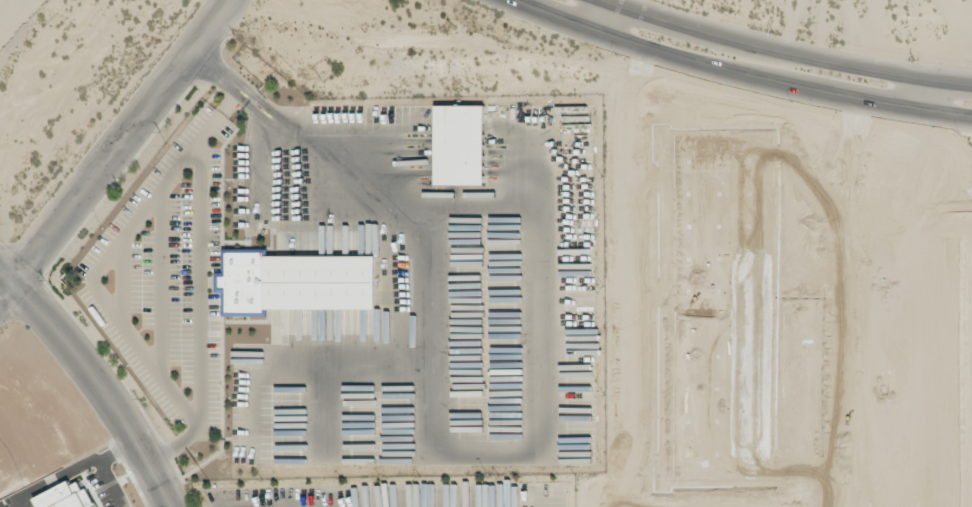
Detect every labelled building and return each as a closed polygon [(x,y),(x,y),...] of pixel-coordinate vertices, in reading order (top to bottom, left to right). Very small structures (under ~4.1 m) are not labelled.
[(436,185),(484,185),(484,105),(436,105),(436,185)] [(376,309),(376,256),(266,255),(266,250),(224,249),(224,273),(217,273),(216,293),(223,293),(223,315),(267,316),(267,308),(376,309)]
